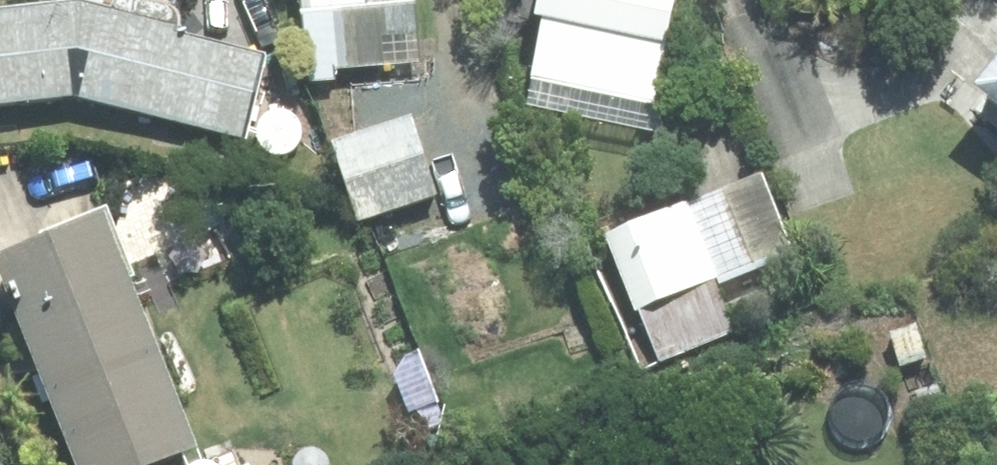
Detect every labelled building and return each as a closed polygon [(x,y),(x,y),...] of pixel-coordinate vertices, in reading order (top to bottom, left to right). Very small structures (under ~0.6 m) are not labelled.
[(169,53),(180,0),(83,0),(78,23),(0,34),(0,128),(69,117),(241,155),(258,72),(169,53)] [(303,98),(328,94),(328,88),(416,76),(405,0),(289,0),(303,98)] [(563,107),(558,135),(643,150),(667,0),(612,0),(611,4),(585,0),(533,0),(523,56),(530,56),(522,100),(563,107)] [(961,136),(996,163),(996,88),(961,136)] [(417,133),(326,161),(349,238),(425,216),(411,170),(427,165),(417,133)] [(707,298),(785,265),(757,193),(604,257),(647,359),(720,329),(707,298)] [(65,464),(169,464),(187,457),(89,236),(0,275),(0,316),(65,464)] [(884,345),(896,381),(924,371),(913,337),(884,345)]
